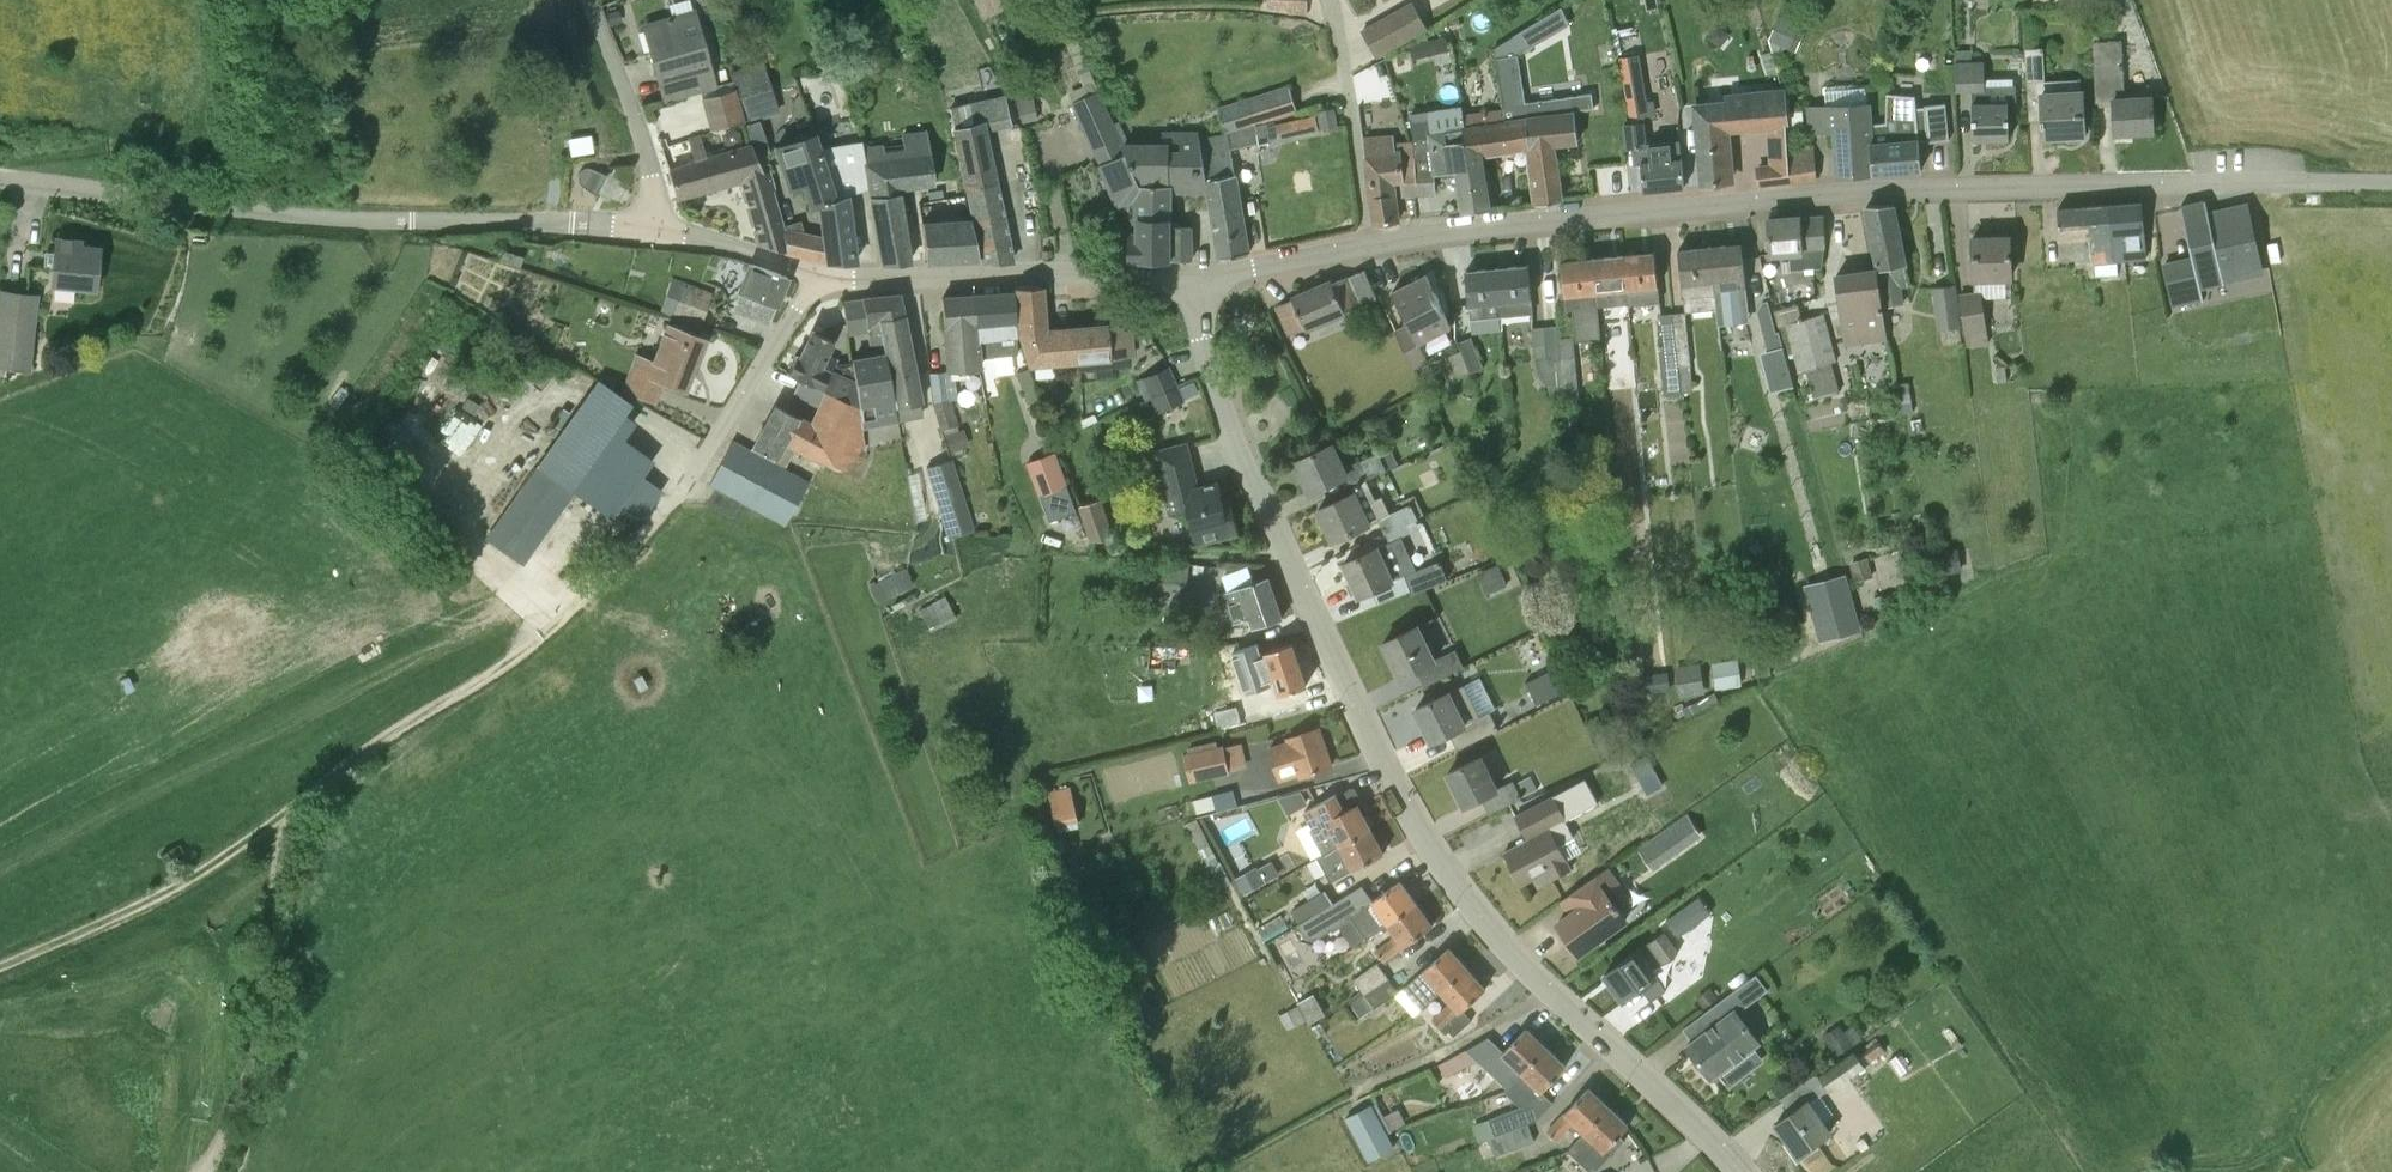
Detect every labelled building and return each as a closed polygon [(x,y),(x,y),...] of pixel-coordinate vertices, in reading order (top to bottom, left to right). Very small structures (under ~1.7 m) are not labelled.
[(1268,10),(1281,10),(1281,15),(1308,15),(1308,0),(1268,0),(1268,10)] [(1402,42),(1427,28),(1413,2),(1389,15),(1402,42)] [(1594,107),(1592,92),(1528,100),(1524,74),(1532,72),(1528,50),(1572,24),(1563,6),(1495,48),(1504,108),(1508,135),(1541,130),(1542,143),(1553,142),(1553,144),(1578,140),(1574,110),(1594,107)] [(622,23),(620,10),(607,12),(610,25),(622,23)] [(701,89),(716,84),(694,11),(646,25),(654,53),(659,52),(664,69),(661,70),(669,98),(701,89)] [(1769,39),(1772,51),(1774,56),(1785,57),(1786,48),(1796,52),(1806,27),(1779,16),(1769,39)] [(2125,98),(2124,64),(2123,39),(2093,41),(2097,106),(2114,105),(2115,133),(2154,131),(2152,97),(2125,98)] [(2082,91),(2047,93),(2044,46),(2026,47),(2030,120),(2042,119),(2042,125),(2044,125),(2045,137),(2084,135),(2082,91)] [(1972,91),(1974,139),(2009,138),(2009,108),(2017,108),(2017,84),(1985,85),(1985,62),(1973,63),(1972,50),(1956,50),(1957,91),(1972,91)] [(1778,71),(1774,56),(1772,51),(1762,54),(1767,74),(1778,71)] [(744,118),(745,123),(760,119),(780,113),(763,60),(729,70),(732,79),(744,118)] [(1090,95),(1074,102),(1088,133),(1113,121),(1099,90),(1090,69),(1080,73),(1086,86),(1090,95)] [(1642,76),(1624,78),(1630,117),(1648,114),(1642,76)] [(701,89),(713,128),(744,118),(732,79),(716,84),(701,89)] [(1869,103),(1868,103),(1866,86),(1826,89),(1827,107),(1809,108),(1811,131),(1837,129),(1841,175),(1869,172),(1866,138),(1870,138),(1872,137),(1871,122),(1870,122),(1869,103)] [(1759,185),(1792,181),(1790,166),(1791,166),(1783,91),(1735,95),(1735,102),(1697,106),(1703,185),(1729,182),(1724,129),(1769,125),(1773,168),(1757,171),(1759,185)] [(1032,92),(1016,96),(1023,122),(1039,119),(1032,92)] [(1922,168),(1919,141),(1926,141),(1926,143),(1946,142),(1943,106),(1923,108),(1923,109),(1916,110),(1915,98),(1885,97),(1883,121),(1871,122),(1872,137),(1875,173),(1896,171),(1922,168)] [(1011,261),(1006,234),(995,181),(978,101),(950,107),(963,167),(983,262),(1011,261)] [(1226,133),(1267,122),(1276,119),(1270,101),(1221,115),(1226,133)] [(1323,127),(1337,125),(1334,108),(1320,110),(1323,127)] [(1561,200),(1553,144),(1553,142),(1542,143),(1541,130),(1508,135),(1504,108),(1465,113),(1466,126),(1470,153),(1483,152),(1528,146),(1533,180),(1536,204),(1561,200)] [(1276,124),(1279,136),(1319,127),(1317,115),(1276,124)] [(771,154),(760,119),(745,123),(749,140),(751,144),(707,157),(700,136),(688,139),(694,161),(670,169),(678,198),(725,185),(725,184),(741,180),(760,244),(784,251),(780,227),(771,198),(773,197),(771,190),(774,189),(767,170),(763,171),(759,159),(771,154)] [(1122,141),(1113,121),(1088,133),(1101,164),(1120,205),(1127,202),(1125,225),(1139,225),(1138,241),(1130,241),(1130,260),(1170,260),(1170,185),(1141,185),(1122,141)] [(1202,137),(1207,190),(1209,190),(1213,211),(1241,207),(1231,149),(1270,142),(1267,122),(1226,133),(1202,137)] [(1642,145),(1647,145),(1645,123),(1626,125),(1628,147),(1642,145)] [(1490,210),(1483,152),(1470,153),(1466,126),(1427,132),(1428,136),(1412,139),(1417,156),(1416,191),(1436,191),(1435,175),(1459,171),(1464,213),(1490,210)] [(897,194),(896,187),(934,181),(926,129),(899,133),(902,153),(887,155),(885,143),(863,146),(863,149),(870,185),(881,246),(884,264),(909,262),(899,194),(897,194)] [(1122,141),(1141,185),(1170,185),(1181,185),(1181,190),(1207,190),(1202,137),(1200,129),(1181,130),(1182,141),(1122,141)] [(834,198),(819,150),(813,133),(774,146),(788,187),(802,182),(810,207),(820,204),(834,198)] [(580,136),(568,138),(571,156),(582,154),(594,152),(590,134),(580,136)] [(1412,139),(1393,142),(1392,136),(1364,139),(1369,181),(1376,224),(1399,221),(1392,180),(1405,179),(1405,192),(1416,191),(1417,156),(1412,139)] [(1682,158),(1680,158),(1678,142),(1647,145),(1642,145),(1643,162),(1641,162),(1644,191),(1685,187),(1682,158)] [(855,262),(850,222),(846,195),(865,189),(865,185),(870,185),(863,149),(859,149),(858,143),(819,150),(834,198),(820,204),(827,263),(855,262)] [(1790,166),(1792,181),(1817,178),(1815,164),(1791,166),(1790,166)] [(579,183),(596,194),(607,174),(588,167),(583,168),(579,172),(577,177),(579,183)] [(2205,201),(2204,202),(2181,206),(2196,275),(2219,270),(2217,264),(2257,256),(2247,207),(2207,214),(2205,201)] [(2119,272),(2119,258),(2146,256),(2140,202),(2099,205),(2104,273),(2119,272)] [(1904,265),(1906,265),(1893,204),(1867,205),(1885,306),(1905,303),(1902,286),(1908,285),(1904,265)] [(2094,274),(2104,273),(2099,205),(2058,209),(2060,239),(2091,236),(2094,274)] [(1213,211),(1221,259),(1249,253),(1241,207),(1213,211)] [(1792,253),(1794,268),(1828,266),(1824,215),(1769,219),(1771,254),(1792,253)] [(925,261),(979,258),(971,219),(923,222),(925,261)] [(806,256),(805,234),(800,233),(797,222),(780,227),(784,251),(806,256)] [(1174,227),(1174,260),(1192,260),(1192,227),(1174,227)] [(1974,278),(2011,276),(2010,236),(1973,238),(1974,278)] [(53,284),(95,288),(99,248),(80,246),(81,241),(57,239),(53,284)] [(1747,301),(1745,276),(1741,243),(1710,246),(1717,305),(1717,304),(1747,301)] [(1684,298),(1685,311),(1687,311),(1717,308),(1717,304),(1717,305),(1710,246),(1679,249),(1682,283),(1681,283),(1682,298),(1684,298)] [(1052,253),(1052,249),(1041,250),(1041,258),(1052,257),(1052,253)] [(500,250),(497,259),(519,266),(522,256),(500,250)] [(1660,301),(1659,286),(1655,251),(1626,254),(1628,288),(1629,304),(1660,301)] [(1598,307),(1629,304),(1628,288),(1626,254),(1593,258),(1598,307)] [(1601,338),(1598,307),(1593,258),(1562,261),(1567,310),(1572,309),(1575,341),(1601,338)] [(753,298),(748,310),(767,317),(772,304),(776,305),(787,276),(751,263),(741,293),(753,298)] [(1502,314),(1534,311),(1529,264),(1498,267),(1502,314)] [(1477,316),(1502,314),(1498,267),(1466,270),(1469,302),(1477,316)] [(1377,296),(1375,292),(1366,270),(1278,305),(1291,333),(1362,303),(1377,296)] [(1885,340),(1882,314),(1876,270),(1837,275),(1842,319),(1845,345),(1885,340)] [(1438,301),(1440,300),(1427,274),(1393,291),(1408,322),(1397,328),(1415,367),(1429,360),(1420,341),(1451,326),(1438,301)] [(1981,290),(1959,294),(1957,283),(1934,287),(1940,329),(1965,325),(1968,345),(1989,342),(1981,290)] [(1131,322),(1107,324),(1043,330),(1040,285),(1015,287),(1017,327),(1029,365),(1110,358),(1133,356),(1131,322)] [(681,292),(682,290),(671,286),(666,300),(676,304),(673,314),(700,325),(707,305),(681,292)] [(29,362),(37,295),(1,291),(0,298),(0,360),(29,362)] [(976,339),(1016,336),(1013,292),(972,295),(976,339)] [(879,318),(903,314),(899,294),(863,298),(868,333),(868,335),(882,333),(879,318)] [(979,368),(976,339),(972,295),(942,298),(947,370),(979,368)] [(847,335),(868,333),(863,298),(862,298),(862,299),(843,302),(847,335)] [(1758,311),(1772,367),(1788,363),(1780,331),(1777,331),(1768,300),(1763,301),(1758,311)] [(1837,360),(1825,312),(1787,323),(1783,309),(1775,311),(1788,358),(1794,356),(1798,372),(1832,362),(1837,360)] [(1679,365),(1682,392),(1693,391),(1690,364),(1692,364),(1690,343),(1687,311),(1674,313),(1677,345),(1679,365)] [(1664,346),(1660,346),(1664,393),(1682,392),(1679,365),(1677,345),(1674,313),(1661,314),(1664,346)] [(921,404),(921,403),(903,314),(879,318),(882,333),(883,342),(885,354),(897,422),(897,420),(923,415),(921,404)] [(704,336),(681,328),(667,322),(653,360),(636,354),(623,390),(655,402),(662,382),(684,390),(704,336)] [(1577,394),(1575,374),(1571,323),(1533,327),(1536,359),(1540,376),(1550,386),(1559,386),(1560,395),(1577,394)] [(822,335),(828,338),(831,331),(825,328),(822,335)] [(855,382),(820,366),(832,340),(828,338),(822,335),(811,330),(799,356),(795,355),(787,373),(800,379),(858,406),(855,382)] [(883,342),(882,333),(868,335),(870,344),(883,342)] [(1471,372),(1485,366),(1471,337),(1458,342),(1471,372)] [(862,429),(897,422),(885,354),(852,361),(855,382),(858,406),(862,429)] [(2008,381),(2005,364),(1995,366),(1997,383),(2008,381)] [(1151,395),(1175,384),(1168,368),(1144,379),(1151,395)] [(1037,400),(1027,369),(1016,372),(1026,404),(1037,400)] [(957,424),(950,397),(947,371),(929,372),(932,402),(940,429),(942,435),(959,429),(957,424)] [(631,402),(599,379),(598,379),(551,445),(618,506),(622,501),(642,516),(660,490),(640,476),(651,460),(611,432),(631,402)] [(862,429),(858,406),(800,379),(793,393),(820,406),(812,423),(775,404),(766,420),(788,431),(784,439),(795,444),(794,448),(831,465),(832,464),(844,469),(848,459),(857,462),(861,451),(864,449),(862,429)] [(1903,414),(1914,411),(1908,381),(1897,383),(1898,389),(1901,406),(1903,414)] [(1158,412),(1183,401),(1176,385),(1151,396),(1158,412)] [(1560,395),(1559,386),(1550,386),(1548,386),(1549,396),(1560,395)] [(1901,406),(1898,389),(1891,390),(1894,407),(1901,406)] [(436,431),(456,449),(482,420),(462,402),(436,431)] [(1867,422),(1864,407),(1855,408),(1858,424),(1867,422)] [(786,444),(794,448),(795,444),(784,439),(788,431),(766,420),(752,446),(778,460),(786,444)] [(942,435),(948,452),(964,447),(959,429),(942,435)] [(733,517),(742,501),(786,525),(809,479),(732,440),(709,484),(715,487),(706,504),(733,517)] [(1198,487),(1192,462),(1187,441),(1156,449),(1161,470),(1172,513),(1190,508),(1199,543),(1239,533),(1233,509),(1226,510),(1219,481),(1198,487)] [(1391,446),(1344,467),(1333,444),(1296,461),(1310,492),(1345,476),(1351,486),(1367,479),(1399,464),(1391,446)] [(612,516),(618,506),(551,445),(505,512),(540,540),(575,490),(612,516)] [(1054,491),(1067,486),(1065,480),(1053,451),(1028,461),(1039,491),(1041,496),(1054,491)] [(975,530),(952,458),(925,466),(947,539),(975,530)] [(1091,540),(1117,539),(1103,498),(1098,499),(1090,470),(1074,475),(1081,505),(1079,506),(1091,540)] [(928,519),(919,472),(908,474),(917,521),(928,519)] [(1379,519),(1385,533),(1425,514),(1416,494),(1405,499),(1407,505),(1390,513),(1383,495),(1376,498),(1367,479),(1351,486),(1354,493),(1318,509),(1333,541),(1379,519)] [(1058,534),(1084,524),(1072,495),(1047,505),(1058,534)] [(1405,574),(1413,593),(1448,578),(1441,560),(1417,569),(1403,536),(1344,563),(1359,596),(1405,574)] [(1935,575),(1962,570),(1959,549),(1932,554),(1935,575)] [(1874,576),(1870,556),(1851,562),(1855,581),(1874,576)] [(1150,587),(1189,589),(1189,574),(1197,575),(1198,563),(1149,560),(1148,571),(1150,571),(1150,587)] [(1508,585),(1499,564),(1477,573),(1486,594),(1508,585)] [(905,567),(869,586),(878,603),(914,584),(905,567)] [(1847,575),(1807,586),(1822,640),(1861,630),(1847,575)] [(1257,627),(1283,618),(1268,576),(1241,586),(1223,593),(1235,623),(1253,617),(1257,627)] [(957,618),(945,596),(920,609),(932,631),(957,618)] [(1425,685),(1464,666),(1455,648),(1435,658),(1418,625),(1384,642),(1401,677),(1417,669),(1425,685)] [(1278,682),(1282,694),(1307,685),(1292,642),(1268,651),(1265,644),(1219,649),(1229,685),(1251,679),(1254,689),(1278,682)] [(1177,646),(1149,645),(1149,668),(1177,668),(1177,646)] [(1772,673),(1769,649),(1756,651),(1759,674),(1772,673)] [(1743,685),(1740,657),(1713,661),(1716,688),(1743,685)] [(1706,693),(1701,662),(1676,667),(1680,697),(1706,693)] [(1526,681),(1537,703),(1564,690),(1553,668),(1526,681)] [(1636,693),(1671,689),(1669,670),(1633,674),(1636,693)] [(1501,706),(1490,711),(1479,716),(1463,684),(1416,708),(1433,741),(1450,733),(1458,749),(1498,729),(1497,725),(1509,720),(1501,706)] [(1259,724),(1253,704),(1223,714),(1229,731),(1259,724)] [(1301,774),(1301,775),(1332,765),(1319,728),(1289,738),(1289,740),(1268,747),(1279,781),(1301,774)] [(1395,729),(1395,743),(1425,743),(1425,728),(1395,729)] [(1231,772),(1230,770),(1248,766),(1242,742),(1224,746),(1224,744),(1184,754),(1191,782),(1231,772)] [(1649,798),(1666,789),(1647,753),(1630,762),(1649,798)] [(1520,795),(1533,788),(1528,779),(1528,778),(1515,784),(1513,780),(1496,788),(1480,756),(1448,772),(1465,805),(1482,797),(1490,813),(1522,797),(1520,795)] [(1528,779),(1533,788),(1546,782),(1541,772),(1528,779)] [(1284,794),(1290,810),(1311,801),(1306,786),(1284,794)] [(1058,825),(1079,820),(1073,795),(1051,800),(1058,825)] [(1522,884),(1548,871),(1551,878),(1571,868),(1550,828),(1566,820),(1554,795),(1516,815),(1529,839),(1505,852),(1522,884)] [(1358,804),(1341,813),(1331,796),(1304,811),(1313,828),(1311,830),(1324,853),(1341,844),(1341,845),(1372,828),(1358,804)] [(1325,870),(1331,881),(1385,852),(1372,828),(1341,845),(1348,858),(1325,870)] [(1653,869),(1678,852),(1663,831),(1639,849),(1653,869)] [(162,855),(163,859),(168,868),(188,856),(180,843),(162,855)] [(1260,871),(1266,882),(1280,874),(1272,860),(1258,868),(1258,869),(1260,871)] [(1568,912),(1556,921),(1580,956),(1629,920),(1620,908),(1618,910),(1604,890),(1607,888),(1612,885),(1617,881),(1619,880),(1609,865),(1602,871),(1597,874),(1595,876),(1560,901),(1568,912)] [(1266,882),(1258,869),(1237,881),(1244,894),(1266,882)] [(1368,938),(1389,923),(1417,903),(1401,880),(1351,915),(1368,938)] [(1299,924),(1330,906),(1334,903),(1327,890),(1287,914),(1294,926),(1299,924)] [(1377,950),(1384,960),(1433,925),(1417,903),(1389,923),(1397,935),(1377,950)] [(1330,906),(1299,924),(1304,933),(1314,927),(1317,931),(1338,919),(1330,906)] [(1694,924),(1683,908),(1666,919),(1677,936),(1694,924)] [(1676,950),(1691,939),(1678,921),(1664,932),(1663,931),(1650,941),(1651,942),(1638,951),(1637,950),(1605,974),(1624,1000),(1657,976),(1646,961),(1657,952),(1664,962),(1678,952),(1676,950)] [(1442,991),(1468,968),(1450,947),(1404,987),(1423,1008),(1442,991)] [(1351,1001),(1389,976),(1379,961),(1355,979),(1361,989),(1349,998),(1351,1001)] [(1452,1002),(1433,1019),(1446,1034),(1450,1030),(1454,1036),(1473,1019),(1463,1009),(1486,988),(1468,968),(1442,991),(1452,1002)] [(1361,1016),(1399,991),(1389,976),(1351,1001),(1361,1016)] [(1737,1012),(1764,991),(1752,976),(1704,1012),(1714,1025),(1687,1045),(1712,1077),(1759,1042),(1737,1012)] [(1719,997),(1711,986),(1697,996),(1704,1007),(1719,997)] [(1299,1004),(1308,1019),(1310,1022),(1326,1014),(1315,993),(1298,1002),(1299,1004)] [(1289,1010),(1298,1025),(1308,1019),(1299,1004),(1289,1010)] [(1553,1016),(1542,1029),(1553,1039),(1564,1026),(1553,1016)] [(1854,1025),(1846,1030),(1854,1045),(1863,1040),(1854,1025)] [(1522,1072),(1547,1046),(1527,1027),(1485,1071),(1495,1080),(1512,1062),(1522,1072)] [(1854,1045),(1846,1030),(1827,1042),(1836,1056),(1854,1045)] [(1958,1038),(1953,1042),(1958,1050),(1964,1045),(1958,1038)] [(1885,1051),(1878,1041),(1867,1049),(1863,1052),(1870,1062),(1870,1061),(1873,1065),(1880,1060),(1878,1057),(1885,1051)] [(1516,1100),(1525,1109),(1567,1065),(1547,1046),(1522,1072),(1533,1082),(1516,1100)] [(1441,1063),(1447,1076),(1474,1062),(1467,1049),(1441,1063)] [(1827,1089),(1865,1063),(1854,1049),(1816,1074),(1781,1098),(1791,1112),(1776,1123),(1799,1154),(1832,1131),(1811,1103),(1828,1090),(1827,1089)] [(1908,1070),(1897,1054),(1890,1059),(1901,1074),(1908,1070)] [(1585,1131),(1609,1106),(1589,1087),(1547,1131),(1556,1140),(1574,1121),(1585,1131)] [(1394,1146),(1389,1134),(1394,1131),(1379,1100),(1346,1118),(1369,1160),(1394,1146)] [(1629,1124),(1609,1106),(1568,1149),(1592,1171),(1594,1171),(1610,1155),(1611,1156),(1612,1155),(1606,1149),(1629,1124)] [(1489,1137),(1496,1155),(1536,1140),(1529,1122),(1520,1126),(1492,1136),(1489,1137)] [(1873,1143),(1867,1135),(1859,1142),(1860,1143),(1864,1149),(1873,1143)]
